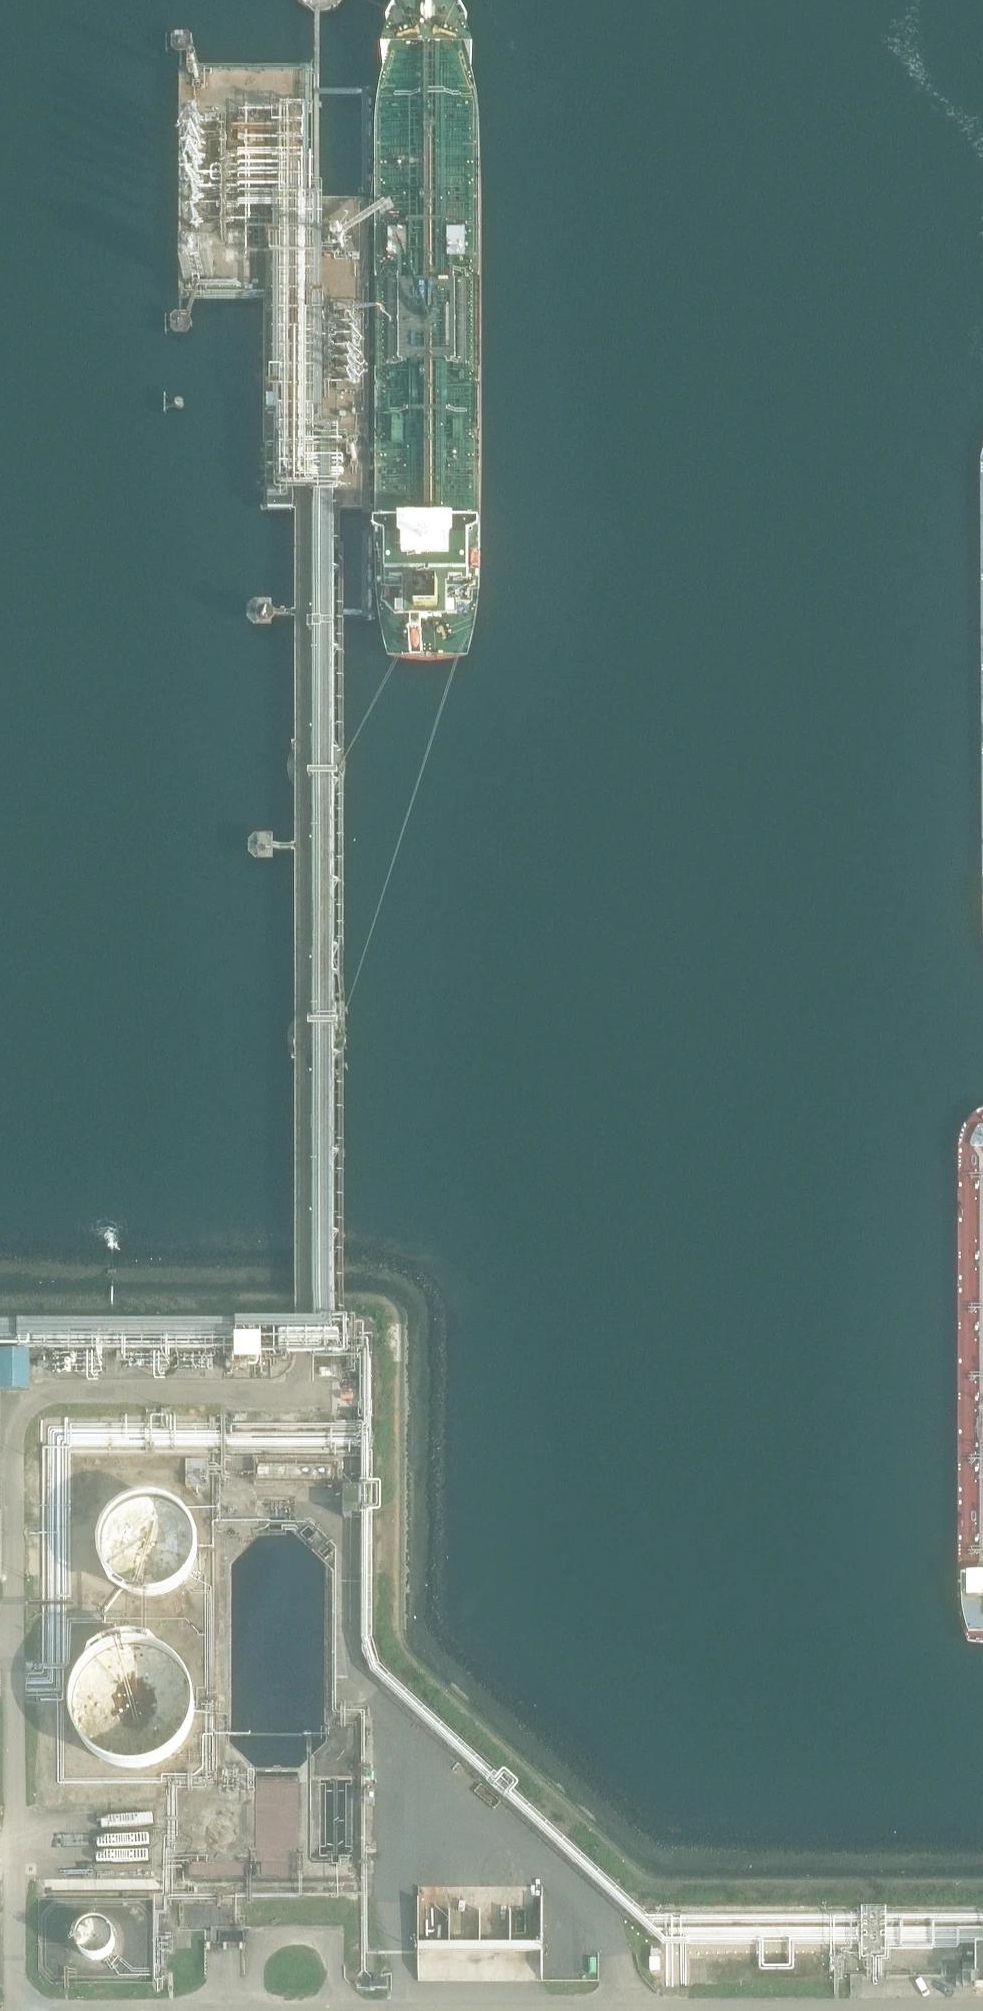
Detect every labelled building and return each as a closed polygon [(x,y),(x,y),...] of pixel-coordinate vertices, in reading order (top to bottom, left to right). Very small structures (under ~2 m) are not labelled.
[(263,1359),(264,1336),(239,1336),(238,1358),(263,1359)] [(31,1391),(31,1351),(0,1351),(0,1391),(31,1391)] [(210,1461),(187,1461),(187,1486),(209,1486),(210,1461)] [(324,1489),(338,1489),(338,1463),(255,1462),(255,1484),(324,1485),(324,1489)] [(200,1550),(200,1549),(199,1539),(196,1530),(190,1521),(184,1514),(177,1508),(168,1504),(162,1502),(150,1501),(140,1503),(132,1505),(123,1510),(117,1516),(112,1522),(107,1531),(105,1539),(104,1550),(105,1559),(107,1568),(112,1577),(118,1584),(125,1590),(134,1594),(142,1596),(152,1597),(161,1596),(170,1594),(178,1590),(185,1584),(191,1577),(196,1568),(199,1559),(200,1550)] [(116,1767),(146,1769),(178,1751),(196,1719),(191,1681),(172,1657),(142,1645),(105,1651),(79,1676),(71,1703),(75,1729),(88,1750),(116,1767)] [(238,1832),(237,1826),(233,1822),(229,1818),(223,1817),(218,1818),(213,1821),(209,1826),(208,1831),(209,1836),(212,1841),(217,1845),(222,1847),(227,1846),(233,1843),(236,1838),(238,1832)] [(115,1943),(115,1942),(115,1937),(113,1933),(109,1928),(105,1925),(102,1924),(95,1923),(92,1923),(88,1925),(83,1929),(79,1935),(78,1939),(78,1942),(79,1949),(83,1955),(88,1958),(95,1960),(102,1960),(108,1956),(111,1954),(113,1950),(115,1943)] [(388,1973),(376,1974),(376,1983),(372,1983),(372,1989),(389,1989),(388,1973)]
